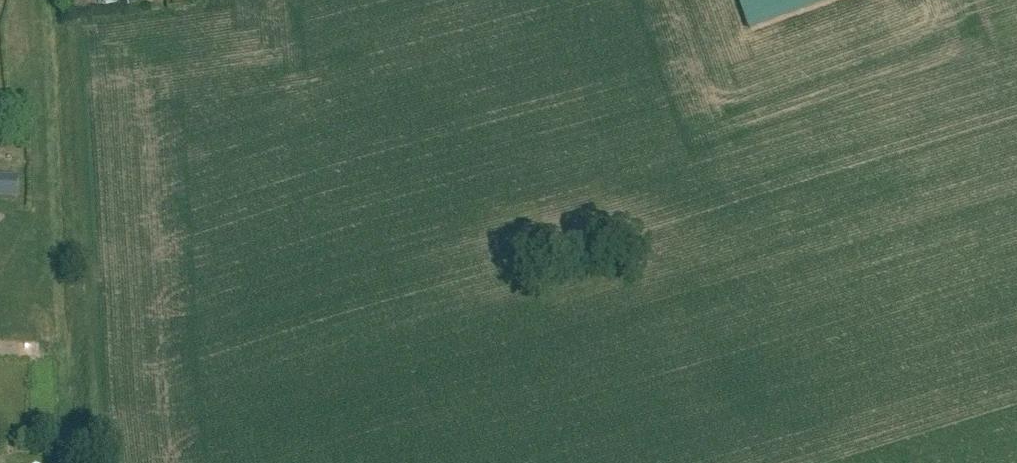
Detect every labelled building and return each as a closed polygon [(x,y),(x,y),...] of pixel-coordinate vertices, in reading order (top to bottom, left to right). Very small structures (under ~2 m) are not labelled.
[(108,9),(129,6),(128,0),(107,0),(108,9)] [(757,31),(842,0),(746,0),(757,31)] [(0,171),(0,195),(23,195),(23,171),(0,171)]
